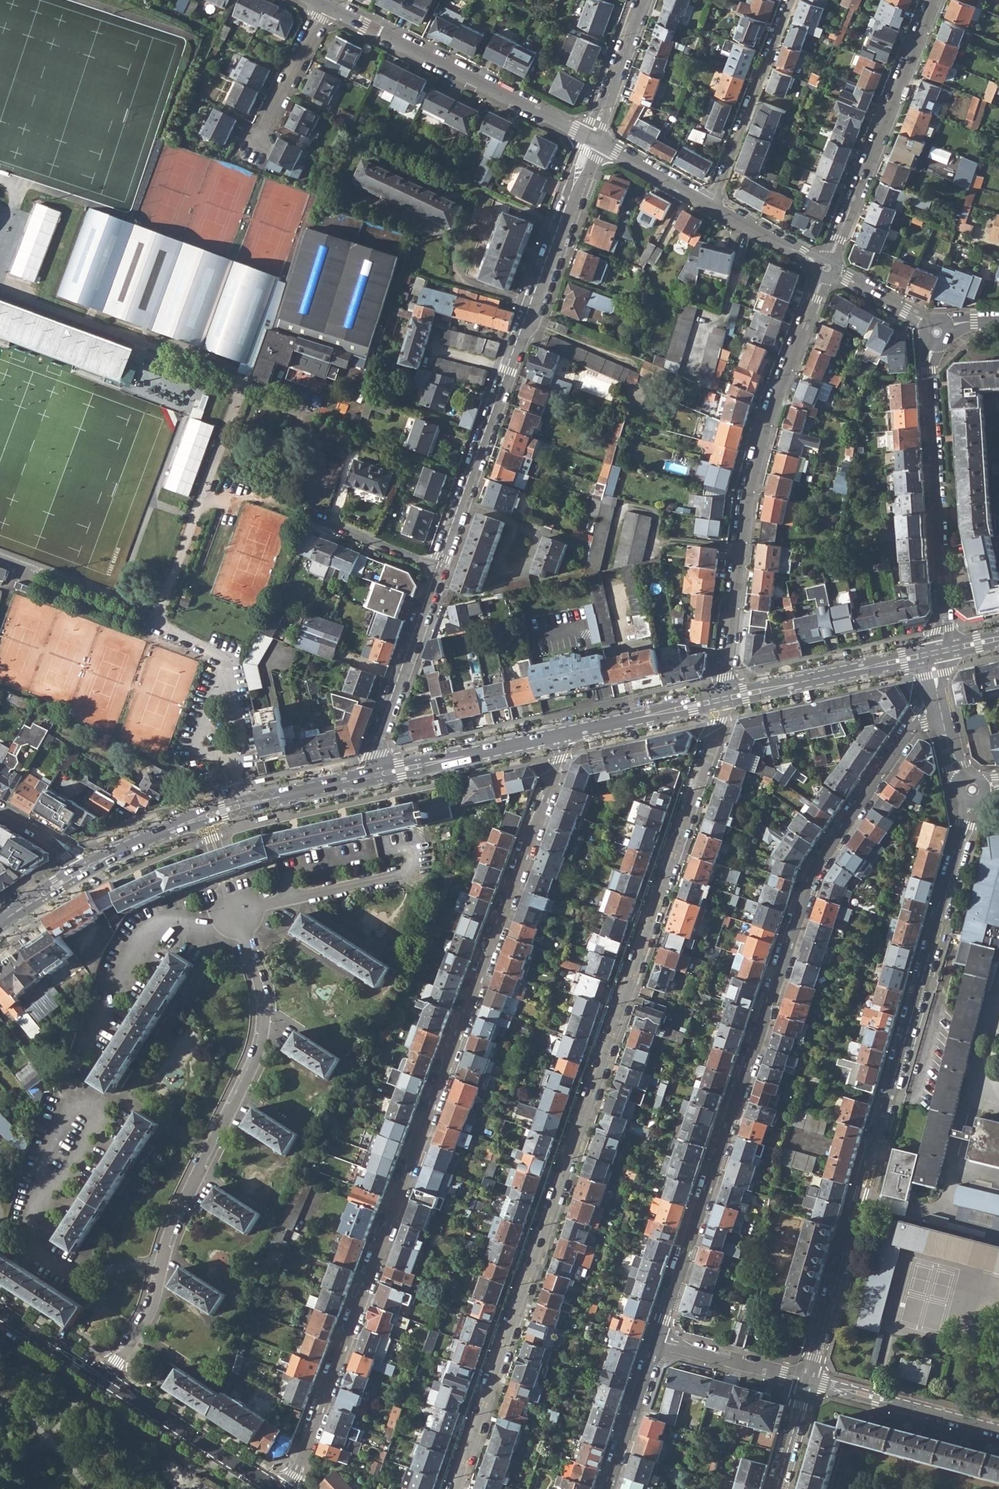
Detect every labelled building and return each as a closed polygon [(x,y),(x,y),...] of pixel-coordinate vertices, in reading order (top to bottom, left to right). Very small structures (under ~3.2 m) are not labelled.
[(186,15),(193,1),(191,0),(181,0),(176,10),(186,15)] [(226,10),(231,0),(206,0),(226,10)] [(258,30),(260,27),(271,4),(262,0),(243,0),(234,17),(258,30)] [(408,0),(382,0),(394,5),(392,8),(401,13),(408,0)] [(422,24),(434,0),(408,0),(401,13),(422,24)] [(603,34),(614,4),(603,0),(587,0),(578,25),(603,34)] [(677,27),(683,13),(686,14),(691,0),(668,0),(660,21),(677,27)] [(767,21),(775,1),(771,0),(755,0),(752,6),(741,1),(739,5),(727,0),(715,0),(714,1),(745,13),(767,21)] [(818,25),(828,0),(803,0),(796,16),(818,25)] [(858,8),(861,0),(852,0),(850,5),(856,8),(858,8)] [(885,11),(879,8),(875,7),(872,14),(878,16),(883,18),(902,25),(909,7),(892,0),(890,0),(885,11)] [(879,8),(885,11),(890,0),(882,0),(879,8)] [(972,19),(977,6),(974,6),(961,0),(954,0),(948,15),(970,23),(972,19)] [(981,8),(984,0),(977,0),(974,6),(977,6),(981,8)] [(186,15),(193,18),(199,4),(193,1),(186,15)] [(831,30),(839,33),(843,23),(850,5),(842,2),(831,30)] [(260,27),(287,40),(294,27),(294,21),(291,15),(271,4),(260,27)] [(849,26),(856,8),(850,5),(843,23),(849,26)] [(981,8),(977,6),(972,19),(979,22),(984,9),(981,8)] [(767,21),(745,13),(737,37),(758,45),(767,21)] [(876,37),(895,44),(895,43),(898,44),(901,37),(898,35),(902,25),(883,18),(878,16),(871,35),(876,37)] [(452,45),(461,28),(440,17),(431,34),(452,45)] [(656,33),(674,40),(676,33),(678,28),(677,27),(660,21),(656,33)] [(940,36),(959,43),(966,29),(946,21),(940,36)] [(786,43),(802,48),(809,29),(794,23),(786,43)] [(836,41),(841,44),(849,26),(843,23),(839,33),(836,41)] [(452,45),(475,56),(485,36),(462,25),(461,28),(452,45)] [(218,39),(225,43),(231,29),(224,26),(218,39)] [(486,56),(506,66),(517,43),(497,33),(486,56)] [(568,63),(590,72),(599,46),(567,33),(561,48),(572,52),(568,63)] [(649,52),(663,57),(667,47),(674,49),(677,41),(674,40),(656,33),(649,52)] [(865,53),(881,60),(886,62),(888,57),(889,58),(895,44),(876,37),(871,35),(864,53),(865,53)] [(688,48),(694,50),(699,38),(693,36),(688,48)] [(951,64),(953,65),(961,44),(959,43),(940,36),(932,57),(951,64)] [(328,59),(353,72),(363,50),(339,38),(328,59)] [(506,66),(526,76),(537,53),(517,43),(506,66)] [(736,43),(726,70),(746,78),(755,55),(756,50),(736,43)] [(776,69),(791,74),(802,48),(786,43),(776,69)] [(675,50),(674,49),(667,47),(663,57),(668,59),(671,60),(675,50)] [(646,70),(659,75),(662,68),(664,69),(668,59),(663,57),(649,52),(642,69),(646,70)] [(860,83),(876,90),(887,62),(886,62),(881,60),(865,53),(864,53),(863,52),(857,69),(864,72),(860,83)] [(926,72),(946,79),(951,64),(932,57),(926,72)] [(240,84),(260,94),(271,71),(246,59),(239,73),(244,75),(240,84)] [(376,86),(397,96),(408,73),(388,63),(376,86)] [(638,80),(631,98),(636,100),(646,104),(651,106),(662,77),(659,75),(646,70),(642,69),(638,80)] [(768,89),(787,96),(795,76),(791,74),(776,69),(768,89)] [(326,104),(333,89),(335,89),(339,81),(316,70),(305,94),(317,100),(326,104)] [(717,92),(737,100),(746,78),(726,70),(717,92)] [(814,71),(810,83),(820,85),(823,74),(814,71)] [(562,94),(576,101),(585,83),(562,72),(552,92),(561,97),(562,94)] [(408,73),(397,96),(416,106),(427,82),(408,73)] [(355,83),(369,90),(373,82),(359,75),(355,83)] [(689,87),(662,77),(651,106),(656,107),(678,116),(689,87)] [(913,104),(932,111),(942,86),(923,79),(913,104)] [(855,100),(870,106),(876,90),(860,83),(856,92),(859,93),(855,100)] [(229,105),(249,115),(260,94),(240,84),(229,105)] [(423,113),(446,125),(447,124),(457,103),(434,91),(423,113)] [(966,124),(973,126),(984,98),(978,95),(966,124)] [(421,108),(416,106),(397,96),(393,103),(417,115),(421,108)] [(837,129),(858,137),(869,109),(841,98),(838,107),(844,109),(837,129)] [(973,126),(980,128),(991,100),(984,98),(973,126)] [(721,138),(722,139),(726,129),(723,128),(732,104),(720,99),(714,114),(707,111),(703,122),(710,125),(708,133),(721,138)] [(313,107),(327,113),(330,107),(326,104),(317,100),(313,107)] [(620,131),(629,136),(638,120),(639,117),(646,104),(636,100),(620,131)] [(751,132),(772,140),(784,109),(763,101),(751,132)] [(457,103),(447,124),(470,135),(476,121),(473,119),(476,112),(457,103)] [(901,132),(923,140),(930,122),(933,112),(932,111),(913,104),(901,132)] [(288,129),(314,142),(317,134),(313,133),(321,118),(298,107),(288,129)] [(338,118),(352,125),(356,117),(342,110),(338,118)] [(205,136),(226,147),(238,122),(217,112),(205,136)] [(495,138),(486,156),(480,168),(485,170),(478,185),(487,189),(496,171),(487,167),(490,160),(494,162),(495,161),(500,163),(515,133),(510,131),(513,125),(492,115),(483,132),(495,138)] [(638,120),(650,126),(652,123),(639,117),(638,120)] [(650,126),(638,120),(629,136),(650,148),(659,133),(661,128),(652,123),(650,126)] [(467,140),(470,135),(447,124),(446,125),(442,133),(453,138),(457,131),(460,133),(458,136),(467,140)] [(661,128),(659,133),(665,136),(669,128),(663,125),(661,128)] [(827,152),(848,160),(858,137),(837,129),(827,152)] [(718,148),(721,138),(708,133),(706,132),(702,142),(718,148)] [(738,166),(759,174),(772,140),(751,132),(738,166)] [(892,157),(913,165),(918,151),(921,152),(926,141),(923,140),(901,132),(892,157)] [(675,142),(665,136),(659,133),(650,148),(673,160),(678,149),(672,146),(675,142)] [(527,160),(547,170),(558,148),(538,138),(527,160)] [(304,152),(281,141),(271,161),(267,169),(281,174),(284,168),(289,170),(286,176),(299,181),(305,168),(298,165),(304,152)] [(675,161),(705,177),(713,162),(684,145),(675,161)] [(930,157),(950,162),(953,150),(933,145),(930,157)] [(827,152),(819,173),(840,181),(848,160),(827,152)] [(956,182),(970,187),(972,184),(980,161),(965,155),(956,182)] [(902,188),(904,189),(911,170),(920,173),(923,169),(913,165),(892,157),(883,180),(902,188)] [(356,182),(454,229),(464,208),(366,161),(356,182)] [(815,195),(832,201),(840,181),(819,173),(813,170),(808,181),(815,184),(811,194),(815,195)] [(511,196),(537,205),(541,196),(538,195),(544,180),(520,171),(511,196)] [(600,206),(620,213),(631,183),(615,177),(612,185),(608,184),(600,206)] [(762,208),(771,191),(745,177),(736,194),(762,208)] [(875,201),(894,208),(902,188),(883,180),(875,201)] [(773,210),(783,215),(787,207),(790,208),(794,201),(772,189),(771,191),(762,208),(771,213),(773,210)] [(647,221),(655,226),(659,218),(664,220),(672,205),(652,194),(643,211),(651,215),(647,221)] [(832,201),(815,195),(810,209),(826,215),(827,211),(828,211),(832,201)] [(465,275),(509,291),(536,217),(480,196),(477,206),(489,210),(465,275)] [(867,219),(889,227),(896,209),(894,208),(875,201),(867,219)] [(39,282),(63,210),(38,202),(14,274),(39,282)] [(61,296),(254,368),(286,282),(94,209),(61,296)] [(807,232),(818,236),(825,219),(799,209),(794,220),(806,225),(804,227),(809,229),(807,232)] [(680,238),(697,247),(700,242),(703,236),(698,232),(703,222),(686,213),(678,228),(684,232),(680,238)] [(858,242),(877,249),(879,250),(881,250),(890,227),(889,227),(867,219),(858,242)] [(586,242),(617,253),(621,242),(614,239),(618,227),(598,220),(595,229),(591,227),(586,242)] [(260,383),(278,388),(286,367),(298,371),(299,369),(327,378),(331,364),(348,369),(350,364),(364,369),(373,342),(381,344),(385,330),(377,327),(398,260),(305,231),(277,333),(276,333),(260,383)] [(642,259),(645,268),(648,263),(655,250),(658,246),(651,242),(642,259)] [(736,251),(707,243),(700,242),(697,247),(678,283),(686,287),(695,290),(699,273),(729,281),(736,251)] [(870,267),(877,249),(858,242),(852,255),(853,258),(870,267)] [(655,250),(648,263),(656,267),(663,254),(655,250)] [(600,259),(587,254),(582,253),(574,274),(593,281),(594,278),(599,262),(600,259)] [(599,262),(594,278),(593,281),(598,283),(602,281),(608,266),(606,261),(600,259),(599,262)] [(888,277),(909,286),(916,268),(896,259),(888,277)] [(933,292),(939,274),(917,265),(916,268),(909,286),(908,288),(931,298),(933,292)] [(763,291),(791,303),(801,278),(773,266),(763,291)] [(739,281),(747,284),(750,272),(743,268),(739,281)] [(939,274),(933,292),(962,304),(965,295),(969,286),(976,288),(981,277),(957,268),(953,277),(940,272),(939,274)] [(427,278),(419,275),(415,288),(423,290),(422,294),(421,298),(413,296),(411,304),(398,300),(396,307),(416,314),(402,357),(419,363),(438,307),(441,308),(443,300),(434,297),(437,288),(425,285),(427,278)] [(425,285),(437,288),(439,281),(427,278),(425,285)] [(619,302),(571,284),(567,294),(571,295),(568,305),(566,304),(563,313),(581,319),(587,305),(612,313),(615,312),(619,302)] [(453,312),(480,322),(486,304),(476,301),(479,293),(454,286),(452,293),(452,294),(459,296),(453,312)] [(972,298),(976,288),(969,286),(965,295),(972,298)] [(452,293),(437,288),(434,297),(443,300),(441,308),(453,312),(459,296),(452,294),(452,293)] [(764,313),(784,321),(791,303),(763,291),(760,298),(769,302),(764,313)] [(480,322),(494,327),(501,308),(499,307),(501,300),(479,293),(476,301),(486,304),(480,322)] [(839,310),(831,329),(843,334),(857,306),(836,294),(831,306),(839,310)] [(730,319),(737,322),(741,303),(734,300),(730,319)] [(667,371),(676,374),(699,306),(685,301),(663,369),(667,371)] [(844,334),(851,337),(854,331),(849,329),(853,322),(857,325),(860,320),(870,327),(876,317),(857,306),(843,334),(844,334)] [(0,308),(0,345),(125,391),(137,359),(0,308)] [(494,327),(508,331),(515,313),(501,308),(494,327)] [(758,331),(777,339),(784,321),(764,313),(762,312),(760,317),(764,319),(758,331)] [(437,321),(449,325),(451,319),(439,315),(437,321)] [(887,324),(876,317),(870,327),(865,337),(871,341),(867,349),(860,346),(855,356),(867,363),(869,360),(878,365),(881,359),(889,343),(891,339),(895,332),(886,327),(887,324)] [(553,329),(566,335),(569,328),(556,322),(553,329)] [(444,339),(496,357),(501,343),(449,325),(444,339)] [(697,383),(712,389),(715,377),(720,357),(726,332),(727,329),(715,326),(714,333),(709,332),(697,383)] [(832,356),(835,358),(844,334),(843,334),(831,329),(824,327),(815,350),(832,356)] [(752,343),(765,349),(767,344),(774,347),(777,339),(758,331),(751,328),(746,341),(752,343)] [(889,364),(891,374),(908,373),(906,337),(895,331),(895,332),(891,339),(889,343),(881,359),(889,364)] [(561,357),(635,388),(640,375),(551,337),(546,351),(561,357)] [(765,349),(752,343),(742,367),(746,368),(762,376),(765,369),(769,359),(765,358),(768,350),(765,349)] [(553,378),(561,357),(546,351),(543,350),(540,359),(535,357),(531,370),(553,378)] [(824,376),(832,356),(815,350),(805,375),(825,383),(834,387),(838,388),(841,382),(832,378),(832,379),(824,376)] [(457,377),(482,386),(487,371),(439,355),(434,369),(441,371),(457,377)] [(715,377),(721,380),(726,360),(720,357),(715,377)] [(641,373),(663,382),(667,371),(663,369),(646,362),(641,373)] [(994,537),(992,526),(984,415),(998,415),(996,393),(983,394),(982,391),(998,390),(998,364),(961,366),(954,373),(966,529),(969,543),(994,537)] [(457,377),(441,371),(434,369),(423,365),(420,373),(420,376),(421,378),(422,381),(428,386),(429,386),(424,403),(447,412),(455,389),(453,388),(457,377)] [(762,376),(746,368),(739,385),(756,392),(760,382),(762,376)] [(194,496),(216,424),(204,421),(212,393),(148,374),(143,389),(194,404),(169,489),(194,496)] [(796,401),(814,409),(818,400),(825,403),(828,401),(833,390),(824,386),(825,383),(805,375),(796,401)] [(336,394),(339,382),(328,379),(325,391),(336,394)] [(522,408),(542,415),(546,406),(550,408),(551,406),(546,404),(552,389),(528,379),(522,396),(526,398),(522,408)] [(561,379),(557,387),(570,393),(574,385),(561,379)] [(725,394),(729,396),(733,385),(729,383),(725,394)] [(755,394),(733,385),(729,396),(731,397),(751,405),(755,394)] [(892,388),(893,412),(895,412),(918,411),(916,386),(892,388)] [(731,397),(728,409),(724,420),(745,427),(751,405),(731,397)] [(786,429),(802,434),(808,416),(816,419),(819,410),(814,409),(796,401),(791,420),(788,420),(786,429)] [(473,429),(480,408),(469,404),(462,425),(473,429)] [(724,419),(724,420),(728,409),(720,407),(717,417),(724,419)] [(531,437),(532,438),(536,426),(538,427),(542,418),(517,409),(509,431),(512,431),(531,437)] [(896,432),(897,432),(919,430),(918,411),(895,412),(893,412),(888,412),(889,432),(896,432)] [(610,437),(620,441),(621,437),(626,419),(617,415),(610,437)] [(719,445),(739,450),(745,427),(724,420),(724,419),(717,444),(719,445)] [(418,452),(439,459),(449,432),(428,424),(418,452)] [(781,449),(802,455),(805,446),(819,450),(822,440),(802,434),(786,429),(781,449)] [(896,432),(897,452),(918,451),(920,450),(919,430),(897,432),(896,432)] [(532,459),(539,440),(532,438),(531,437),(512,431),(509,441),(506,440),(503,449),(523,456),(524,456),(529,458),(532,459)] [(614,464),(618,465),(626,439),(621,437),(620,441),(619,444),(617,452),(614,464)] [(612,442),(610,450),(617,452),(619,444),(612,442)] [(714,464),(733,470),(739,450),(719,445),(714,464)] [(497,465),(518,472),(523,456),(503,449),(497,465)] [(614,464),(617,452),(610,450),(606,462),(613,464),(614,464)] [(897,452),(899,473),(922,472),(921,462),(919,462),(918,451),(897,452)] [(773,475),(793,481),(799,459),(779,453),(773,475)] [(524,456),(523,456),(518,472),(524,474),(529,458),(524,456)] [(330,498),(341,464),(320,457),(308,491),(330,498)] [(805,461),(799,459),(793,481),(800,482),(805,461)] [(348,485),(384,498),(393,474),(356,461),(348,485)] [(707,484),(728,490),(733,470),(714,464),(702,461),(698,474),(709,477),(707,484)] [(607,488),(615,490),(622,466),(618,465),(614,464),(613,464),(607,488)] [(492,479),(513,486),(518,472),(497,465),(492,479)] [(416,496),(438,504),(449,476),(427,468),(416,496)] [(849,493),(851,469),(838,468),(835,492),(849,493)] [(524,474),(518,472),(513,486),(519,488),(524,474)] [(897,482),(898,495),(904,495),(923,494),(922,472),(899,473),(892,473),(892,482),(897,482)] [(768,495),(789,501),(793,481),(773,475),(768,495)] [(483,505),(512,514),(520,491),(491,482),(483,505)] [(703,515),(724,519),(727,500),(726,496),(706,490),(705,497),(698,496),(696,505),(704,506),(703,515)] [(894,496),(895,518),(899,517),(900,517),(905,517),(925,516),(923,494),(904,495),(898,495),(894,496)] [(778,523),(783,524),(787,507),(799,510),(800,504),(789,501),(768,495),(763,520),(778,523)] [(593,547),(586,575),(588,575),(600,572),(615,506),(616,506),(618,499),(605,496),(594,541),(593,547)] [(404,534),(425,542),(435,514),(414,506),(404,534)] [(662,533),(668,534),(672,509),(665,508),(662,533)] [(628,511),(615,569),(624,567),(637,564),(643,563),(654,516),(628,511)] [(454,592),(468,596),(473,595),(475,590),(481,592),(505,523),(481,515),(454,592)] [(700,535),(722,538),(724,519),(703,515),(700,535)] [(900,517),(901,541),(926,539),(925,516),(905,517),(900,517)] [(552,533),(589,545),(593,547),(594,541),(529,520),(526,526),(551,534),(552,533)] [(760,545),(775,548),(778,523),(763,520),(760,545)] [(881,534),(882,542),(900,541),(899,533),(881,534)] [(998,571),(994,551),(998,550),(998,536),(994,537),(969,543),(981,599),(956,604),(957,610),(969,619),(998,613),(998,571)] [(534,575),(545,578),(547,572),(557,575),(568,545),(547,538),(534,575)] [(901,541),(903,563),(928,561),(926,539),(901,541)] [(315,561),(331,567),(339,547),(323,540),(315,561)] [(584,565),(583,572),(584,576),(586,575),(593,547),(589,545),(587,554),(585,554),(582,564),(584,565)] [(776,573),(779,573),(782,548),(775,548),(760,545),(757,570),(776,573)] [(325,581),(331,584),(337,569),(353,575),(353,574),(361,555),(339,547),(331,567),(325,581)] [(693,566),(718,570),(720,551),(692,547),(690,566),(693,566)] [(407,593),(414,596),(417,588),(410,574),(361,555),(353,574),(379,583),(407,593)] [(882,558),(883,565),(889,565),(901,563),(900,556),(882,558)] [(903,563),(904,586),(908,585),(929,584),(928,561),(903,563)] [(624,567),(634,616),(648,613),(637,564),(624,567)] [(684,593),(696,595),(714,597),(718,570),(693,566),(692,577),(686,576),(684,593)] [(6,583),(9,574),(0,570),(0,581),(6,583)] [(771,597),(773,597),(776,573),(757,570),(754,595),(771,597)] [(562,581),(584,576),(583,572),(561,577),(562,581)] [(596,611),(598,623),(611,621),(600,572),(588,575),(594,603),(596,611)] [(492,583),(495,595),(516,591),(532,587),(529,575),(492,583)] [(812,594),(827,591),(823,576),(798,581),(800,590),(811,588),(812,594)] [(386,615),(398,619),(407,593),(379,583),(369,609),(375,611),(386,615)] [(928,610),(931,611),(929,584),(908,585),(909,594),(911,593),(912,602),(928,610)] [(902,622),(904,629),(928,624),(926,617),(931,611),(928,610),(912,602),(906,604),(906,602),(902,603),(898,586),(894,587),(898,602),(902,622)] [(831,608),(837,637),(858,632),(854,611),(851,598),(850,593),(839,595),(836,600),(838,607),(831,608)] [(695,607),(702,608),(701,620),(711,622),(714,597),(696,595),(695,607)] [(770,612),(771,597),(754,595),(752,611),(767,613),(770,612)] [(790,600),(782,599),(784,610),(792,609),(790,600)] [(880,627),(902,622),(898,602),(875,606),(880,627)] [(592,637),(593,644),(602,642),(596,611),(594,603),(585,605),(590,629),(592,628),(594,637),(592,637)] [(449,625),(451,637),(473,632),(469,613),(473,612),(472,605),(450,609),(453,624),(449,625)] [(854,611),(858,632),(880,627),(875,606),(854,611)] [(367,635),(371,636),(374,628),(381,630),(386,615),(375,611),(367,635)] [(746,663),(750,668),(778,662),(774,645),(768,646),(767,643),(764,643),(765,621),(769,622),(767,613),(752,611),(746,663)] [(262,634),(272,638),(285,617),(274,613),(262,634)] [(633,616),(638,639),(652,636),(648,613),(634,616),(633,616)] [(297,647),(334,660),(338,648),(346,627),(311,614),(297,647)] [(398,619),(386,615),(381,630),(374,628),(371,636),(379,639),(396,645),(399,637),(396,635),(401,620),(398,619)] [(797,631),(800,642),(825,636),(820,616),(795,621),(797,631)] [(405,622),(401,620),(396,635),(399,637),(405,622)] [(691,644),(708,646),(711,622),(701,620),(694,620),(691,644)] [(602,642),(604,649),(611,647),(611,643),(615,642),(611,621),(598,623),(602,642)] [(779,648),(782,661),(803,656),(800,642),(797,631),(787,633),(790,646),(779,648)] [(246,661),(260,666),(274,638),(272,638),(262,634),(246,661)] [(371,661),(388,667),(396,645),(379,639),(371,661)] [(682,658),(687,681),(703,678),(705,670),(707,655),(690,658),(688,646),(680,645),(682,658)] [(611,685),(612,686),(660,675),(655,651),(635,656),(634,654),(627,655),(627,657),(606,662),(611,685)] [(540,701),(611,685),(606,662),(605,656),(582,661),(580,654),(556,660),(557,666),(534,671),(540,701)] [(661,665),(666,686),(687,681),(682,658),(667,661),(668,664),(661,665)] [(246,661),(250,681),(263,678),(260,666),(246,661)] [(505,684),(511,708),(540,702),(540,701),(534,671),(531,661),(520,663),(523,677),(505,681),(505,684)] [(427,665),(429,674),(439,672),(442,671),(440,662),(427,665)] [(983,692),(998,689),(998,664),(978,669),(983,692)] [(361,697),(369,699),(378,676),(355,668),(346,692),(361,697)] [(452,679),(450,669),(442,671),(439,672),(441,681),(452,679)] [(955,683),(961,707),(985,702),(983,692),(978,669),(962,672),(955,683)] [(433,693),(434,698),(437,697),(455,694),(454,689),(452,679),(441,681),(439,672),(429,674),(433,693)] [(264,687),(263,678),(250,681),(252,690),(264,687)] [(459,711),(460,719),(492,713),(486,688),(485,681),(475,683),(475,684),(454,689),(455,694),(459,711)] [(486,688),(492,713),(511,708),(505,684),(486,688)] [(875,726),(889,735),(909,705),(896,687),(868,693),(872,711),(873,714),(878,712),(878,710),(883,709),(884,712),(879,719),(874,720),(875,726)] [(338,730),(343,756),(357,753),(373,709),(359,704),(360,702),(331,693),(334,706),(346,709),(343,717),(336,719),(338,730)] [(850,697),(854,715),(872,711),(868,693),(850,697)] [(373,709),(374,709),(376,701),(369,699),(361,697),(360,702),(359,704),(373,709)] [(437,737),(463,730),(460,719),(459,711),(441,714),(437,697),(434,698),(429,699),(432,716),(437,737)] [(828,702),(833,723),(855,719),(854,715),(850,697),(828,702)] [(810,729),(812,739),(835,734),(833,723),(828,702),(805,707),(810,729)] [(256,712),(266,760),(291,755),(289,747),(280,707),(256,712)] [(786,734),(810,729),(805,707),(782,712),(786,733),(786,734)] [(779,735),(786,733),(782,712),(764,716),(769,737),(775,760),(781,759),(778,743),(780,742),(779,735)] [(989,713),(966,715),(967,727),(990,725),(989,713)] [(405,723),(410,743),(437,737),(432,716),(405,723)] [(731,748),(762,758),(766,747),(756,744),(757,740),(769,737),(764,716),(740,721),(731,748)] [(37,725),(34,723),(28,719),(25,723),(31,727),(33,725),(34,725),(34,724),(35,724),(36,724),(37,724),(37,725)] [(10,771),(14,764),(13,758),(18,749),(24,746),(37,754),(44,742),(47,736),(40,732),(41,728),(37,725),(37,724),(36,724),(35,724),(34,724),(34,725),(33,725),(31,727),(25,723),(2,762),(0,765),(0,790),(4,792),(2,797),(9,801),(20,781),(23,776),(16,771),(11,779),(4,774),(5,772),(10,771)] [(858,744),(875,756),(889,735),(875,726),(868,727),(868,731),(865,732),(858,744)] [(305,737),(305,738),(320,735),(319,729),(304,733),(305,737)] [(330,733),(320,735),(326,760),(343,756),(338,730),(330,732),(330,733)] [(650,740),(654,758),(687,751),(692,736),(689,732),(650,740)] [(44,742),(50,745),(55,737),(49,734),(47,736),(44,742)] [(326,760),(320,735),(305,738),(306,743),(311,764),(326,760)] [(626,745),(631,766),(654,761),(654,758),(650,740),(626,745)] [(926,771),(932,775),(936,769),(931,745),(925,741),(922,741),(909,759),(926,771)] [(296,745),(289,747),(291,755),(293,767),(311,764),(306,743),(296,745)] [(842,765),(860,777),(875,756),(858,744),(857,743),(842,765)] [(618,770),(619,773),(625,771),(625,768),(631,766),(626,745),(604,750),(609,769),(609,771),(618,770)] [(72,747),(63,762),(69,765),(79,760),(77,757),(80,752),(72,747)] [(748,770),(757,773),(760,764),(762,758),(731,748),(726,762),(748,770)] [(594,772),(609,769),(604,750),(589,753),(594,772)] [(566,786),(584,792),(590,773),(594,772),(589,753),(583,754),(574,763),(566,786)] [(897,776),(918,791),(921,786),(918,784),(926,771),(909,759),(897,776)] [(268,773),(266,760),(258,762),(261,775),(268,773)] [(59,769),(64,772),(69,765),(63,762),(59,769)] [(720,779),(742,787),(748,770),(726,762),(720,779)] [(777,770),(760,764),(757,773),(774,778),(774,777),(777,770)] [(774,777),(787,786),(798,770),(793,766),(793,764),(776,767),(777,770),(774,777)] [(668,765),(656,768),(660,784),(674,789),(681,770),(668,765)] [(827,783),(846,797),(860,777),(842,765),(834,776),(832,775),(827,783)] [(156,796),(163,800),(168,791),(166,790),(174,775),(155,766),(143,789),(156,796)] [(506,772),(510,794),(532,789),(537,776),(529,767),(506,772)] [(23,783),(11,802),(32,815),(48,788),(49,787),(49,786),(41,781),(26,772),(23,776),(20,781),(23,783)] [(116,802),(123,806),(124,803),(112,796),(113,796),(84,778),(83,774),(80,772),(76,779),(98,792),(116,802)] [(498,798),(499,801),(511,798),(510,794),(506,772),(493,775),(498,798)] [(474,779),(466,805),(498,798),(493,775),(474,779)] [(41,781),(49,786),(52,781),(43,776),(41,781)] [(896,806),(899,808),(907,796),(920,805),(924,795),(918,791),(897,776),(883,797),(896,806)] [(150,806),(156,796),(143,789),(123,778),(113,796),(112,796),(124,803),(123,806),(136,814),(143,802),(150,806)] [(735,803),(738,803),(744,787),(742,787),(720,779),(715,796),(735,803)] [(658,791),(672,796),(674,789),(660,784),(657,791),(658,791)] [(579,815),(582,816),(590,794),(584,792),(566,786),(558,807),(579,815)] [(49,787),(48,788),(69,801),(70,800),(49,787)] [(48,788),(32,815),(66,835),(67,832),(71,825),(76,828),(79,823),(83,826),(85,822),(91,812),(70,800),(69,801),(48,788)] [(814,805),(832,817),(843,801),(826,789),(814,805)] [(657,791),(652,806),(667,811),(672,796),(658,791),(657,791)] [(89,807),(107,818),(116,802),(98,792),(89,807)] [(615,798),(617,803),(637,797),(638,797),(637,792),(615,798)] [(728,825),(735,803),(715,796),(707,818),(727,825),(728,825)] [(233,849),(240,868),(271,858),(423,826),(422,817),(457,809),(455,797),(269,836),(233,849)] [(868,818),(883,827),(889,818),(888,817),(896,806),(883,797),(868,818)] [(639,823),(660,831),(667,811),(652,806),(636,800),(629,820),(639,823)] [(814,805),(806,817),(824,829),(832,817),(814,805)] [(572,836),(579,815),(558,807),(550,828),(572,836)] [(499,830),(515,836),(522,817),(506,811),(499,830)] [(98,816),(91,812),(85,822),(98,816)] [(793,830),(813,844),(824,829),(806,817),(802,814),(792,829),(793,830)] [(702,834),(722,840),(727,825),(707,818),(702,834)] [(889,832),(886,830),(883,827),(868,818),(860,830),(877,842),(880,844),(889,832)] [(925,821),(918,847),(923,848),(942,854),(949,828),(925,821)] [(631,847),(652,854),(660,831),(639,823),(633,840),(627,837),(624,844),(631,847)] [(12,868),(26,875),(48,861),(47,853),(0,826),(0,861),(12,868)] [(778,845),(784,835),(770,827),(765,837),(778,845)] [(543,848),(564,856),(572,836),(550,828),(543,848)] [(495,829),(490,843),(510,850),(515,836),(499,830),(495,829)] [(813,844),(793,830),(786,839),(807,854),(813,844)] [(848,847),(865,859),(877,842),(860,830),(848,847)] [(694,856),(716,864),(723,841),(722,840),(702,834),(694,856)] [(989,836),(990,846),(992,860),(998,859),(998,834),(989,836)] [(773,858),(798,867),(807,854),(786,839),(773,858)] [(482,863),(502,871),(510,850),(490,843),(482,863)] [(974,943),(979,945),(985,922),(998,925),(998,859),(992,860),(990,846),(984,847),(964,928),(961,940),(974,943)] [(652,854),(631,847),(623,870),(625,871),(644,877),(652,854)] [(837,862),(856,875),(867,860),(865,859),(848,847),(837,862)] [(560,872),(566,856),(564,856),(543,848),(534,871),(554,879),(559,880),(562,872),(560,872)] [(923,848),(914,877),(933,882),(942,854),(923,848)] [(234,870),(240,868),(233,849),(227,851),(219,853),(209,857),(216,876),(225,873),(234,870)] [(686,878),(708,886),(716,864),(694,856),(686,878)] [(165,872),(117,894),(126,913),(172,892),(213,877),(216,876),(209,857),(207,858),(165,872)] [(776,875),(793,881),(798,867),(773,858),(769,873),(776,875)] [(871,863),(867,860),(856,875),(860,878),(871,863)] [(847,888),(856,875),(837,862),(826,878),(826,879),(847,888)] [(476,883),(495,890),(502,871),(482,863),(475,882),(476,883)] [(15,882),(7,871),(4,866),(1,866),(0,867),(0,892),(15,882)] [(12,868),(7,871),(15,882),(26,875),(12,868)] [(623,870),(616,868),(609,889),(615,891),(617,892),(637,899),(644,877),(625,871),(623,870)] [(527,890),(547,897),(554,879),(534,871),(527,890)] [(772,887),(789,893),(793,881),(776,875),(772,887)] [(907,896),(928,902),(933,882),(914,877),(913,876),(910,888),(905,887),(903,895),(907,896)] [(679,900),(704,908),(711,887),(708,886),(686,878),(679,900)] [(820,898),(841,905),(847,888),(826,879),(820,898)] [(92,893),(102,912),(107,909),(109,912),(113,913),(116,918),(108,924),(114,934),(126,913),(117,894),(114,888),(112,883),(92,893)] [(473,895),(491,901),(495,890),(476,883),(472,894),(473,895)] [(764,905),(783,912),(789,893),(772,887),(765,884),(759,903),(764,905)] [(601,911),(608,913),(615,891),(609,889),(601,911)] [(544,910),(545,910),(550,898),(547,897),(527,890),(523,902),(544,910)] [(617,892),(615,891),(608,913),(609,913),(629,921),(637,899),(617,892)] [(56,931),(61,938),(71,932),(72,934),(94,921),(93,919),(103,913),(102,912),(92,893),(47,921),(56,931)] [(465,915),(484,922),(491,901),(473,895),(465,915)] [(907,896),(901,919),(921,925),(928,902),(907,896)] [(812,920),(834,928),(841,905),(820,898),(812,920)] [(688,937),(692,939),(699,918),(704,919),(707,909),(704,908),(679,900),(668,931),(688,937)] [(516,920),(537,928),(544,910),(523,902),(516,920)] [(783,912),(764,905),(761,915),(764,915),(760,927),(776,933),(783,912)] [(609,913),(603,930),(593,926),(591,931),(597,934),(601,935),(622,943),(629,921),(609,913)] [(295,932),(381,987),(392,969),(306,914),(295,932)] [(458,934),(476,941),(484,922),(465,915),(458,934)] [(914,950),(921,925),(901,919),(895,918),(888,942),(891,943),(894,944),(914,950)] [(510,936),(533,945),(539,929),(537,928),(516,920),(510,936)] [(827,946),(828,946),(834,928),(812,920),(806,939),(827,946)] [(998,949),(995,963),(998,964),(998,925),(985,922),(979,945),(998,949)] [(82,964),(95,979),(105,950),(114,934),(108,924),(95,932),(82,964)] [(746,957),(766,963),(776,933),(760,927),(753,925),(746,944),(742,942),(737,954),(746,957)] [(61,938),(56,931),(26,950),(28,953),(47,977),(51,973),(53,976),(71,964),(69,961),(76,956),(61,938)] [(683,953),(688,937),(668,931),(663,947),(683,953)] [(456,934),(449,952),(469,960),(476,941),(458,934),(456,934)] [(598,945),(595,953),(616,960),(622,943),(601,935),(597,934),(595,937),(593,936),(591,943),(598,945)] [(504,953),(526,962),(530,954),(531,954),(535,946),(533,945),(510,936),(504,953)] [(799,960),(820,967),(827,946),(806,939),(799,960)] [(968,967),(974,943),(961,940),(955,963),(968,967)] [(591,943),(588,950),(591,951),(595,953),(598,945),(591,943)] [(974,943),(968,967),(920,1154),(896,1148),(884,1194),(908,1201),(913,1182),(937,1188),(995,963),(998,949),(979,945),(974,943)] [(885,964),(908,971),(914,950),(894,944),(891,943),(885,964)] [(421,962),(429,965),(436,948),(428,945),(421,962)] [(686,973),(691,956),(683,953),(663,947),(657,963),(677,970),(686,973)] [(710,963),(715,965),(721,948),(715,947),(710,963)] [(7,965),(3,968),(5,971),(28,953),(26,950),(13,961),(11,959),(6,963),(7,965)] [(579,972),(608,982),(616,960),(595,953),(591,951),(589,957),(593,959),(591,966),(581,966),(579,972)] [(442,970),(463,978),(469,960),(449,952),(448,952),(442,970)] [(17,999),(47,977),(28,953),(5,971),(3,968),(0,971),(0,978),(17,999)] [(520,978),(522,979),(525,970),(524,969),(526,962),(504,953),(498,970),(520,978)] [(93,1082),(111,1094),(193,966),(175,954),(93,1082)] [(739,979),(758,986),(766,963),(746,957),(739,979)] [(577,971),(579,972),(581,966),(562,960),(560,965),(570,968),(577,971)] [(792,982),(814,989),(821,967),(820,967),(799,960),(792,982)] [(649,986),(666,992),(670,979),(674,980),(677,970),(657,963),(649,986)] [(879,986),(902,993),(908,971),(885,964),(879,986)] [(566,978),(570,968),(560,965),(557,973),(557,975),(566,978)] [(435,986),(457,994),(463,978),(442,970),(435,986)] [(491,988),(513,996),(517,985),(520,978),(498,970),(491,988)] [(579,972),(577,971),(569,993),(580,997),(600,1004),(608,982),(579,972)] [(3,1003),(17,1019),(18,1018),(40,1044),(48,1038),(38,1025),(27,1011),(17,999),(0,978),(0,1005),(3,1003)] [(522,979),(520,978),(517,985),(524,988),(527,980),(522,979)] [(735,978),(730,996),(727,1002),(730,1003),(750,1010),(758,986),(739,979),(735,978)] [(786,999),(811,1007),(816,990),(814,989),(792,982),(786,999)] [(457,994),(435,986),(428,983),(422,1000),(429,1003),(451,1011),(457,994)] [(882,1011),(896,1015),(902,993),(879,986),(874,1001),(873,1001),(871,1007),(882,1011)] [(56,988),(48,994),(57,1004),(64,999),(56,988)] [(510,1014),(515,1016),(520,999),(513,996),(491,988),(485,1005),(502,1011),(510,1014)] [(27,1011),(38,1025),(59,1008),(57,1004),(48,994),(27,1011)] [(402,1020),(411,996),(406,994),(393,1017),(402,1020)] [(575,1013),(595,1020),(600,1004),(580,997),(575,1013)] [(414,1025),(420,1028),(442,1036),(451,1011),(429,1003),(422,1000),(420,999),(418,1005),(427,1009),(421,1025),(419,1021),(415,1020),(413,1025),(414,1025)] [(645,999),(643,1005),(665,1012),(667,1006),(645,999)] [(781,1016),(805,1024),(811,1007),(786,999),(781,1016)] [(723,1024),(744,1031),(750,1010),(730,1003),(723,1024)] [(498,1025),(502,1011),(485,1005),(480,1018),(498,1025)] [(655,1034),(663,1037),(666,1029),(660,1027),(665,1012),(643,1005),(635,1027),(655,1034)] [(871,1007),(866,1006),(860,1025),(870,1028),(890,1034),(896,1015),(882,1011),(871,1007)] [(510,1014),(502,1011),(498,1025),(505,1027),(510,1014)] [(569,1036),(587,1043),(595,1020),(575,1013),(569,1029),(571,1030),(569,1036)] [(795,1039),(796,1039),(798,1032),(802,1033),(805,1024),(781,1016),(775,1033),(795,1039)] [(474,1034),(492,1040),(498,1025),(480,1018),(474,1034)] [(723,1024),(715,1047),(736,1054),(744,1031),(723,1024)] [(434,1057),(442,1036),(420,1028),(414,1025),(406,1047),(414,1050),(434,1057)] [(629,1046),(649,1053),(655,1034),(635,1027),(629,1046)] [(666,1028),(666,1029),(663,1037),(682,1044),(685,1035),(666,1028)] [(890,1034),(870,1028),(864,1046),(885,1052),(890,1034)] [(287,1051),(329,1077),(341,1059),(298,1033),(287,1051)] [(770,1048),(790,1055),(795,1039),(775,1033),(770,1048)] [(468,1051),(485,1057),(492,1040),(474,1034),(468,1051)] [(562,1057),(580,1064),(587,1043),(569,1036),(566,1042),(559,1040),(553,1054),(562,1057)] [(860,1064),(880,1070),(885,1052),(864,1046),(863,1046),(849,1041),(847,1047),(850,1054),(858,1056),(856,1063),(860,1064)] [(622,1065),(644,1072),(650,1054),(649,1053),(629,1046),(622,1065)] [(708,1067),(729,1074),(736,1054),(715,1047),(715,1046),(708,1067)] [(764,1065),(784,1071),(790,1055),(770,1048),(764,1065)] [(411,1074),(426,1080),(434,1057),(414,1050),(410,1060),(408,1059),(404,1071),(408,1073),(411,1074)] [(485,1057),(468,1051),(463,1065),(480,1071),(489,1074),(491,1075),(496,1061),(485,1057)] [(799,1058),(790,1055),(784,1071),(794,1075),(799,1058)] [(562,1057),(556,1073),(575,1079),(580,1064),(562,1057)] [(848,1087),(873,1094),(880,1070),(860,1064),(856,1063),(840,1058),(837,1066),(852,1070),(848,1087)] [(35,1061),(27,1068),(32,1075),(38,1070),(40,1068),(35,1061)] [(480,1087),(483,1089),(489,1074),(480,1071),(463,1065),(457,1079),(480,1087)] [(633,1086),(639,1088),(644,1072),(622,1065),(617,1080),(633,1086)] [(780,1086),(784,1071),(764,1065),(759,1079),(780,1086)] [(398,1087),(420,1095),(426,1080),(411,1074),(408,1073),(404,1071),(393,1067),(387,1083),(398,1087)] [(702,1090),(722,1096),(729,1074),(708,1067),(701,1089),(702,1090)] [(45,1079),(38,1070),(32,1075),(27,1068),(18,1076),(30,1091),(45,1079)] [(575,1079),(556,1073),(555,1073),(545,1069),(540,1085),(548,1088),(549,1089),(569,1096),(575,1079)] [(639,1088),(647,1090),(652,1075),(644,1072),(639,1088)] [(803,1085),(820,1090),(823,1079),(807,1075),(803,1085)] [(470,1108),(472,1109),(480,1087),(457,1079),(450,1100),(470,1108)] [(752,1102),(769,1107),(773,1095),(776,1097),(780,1086),(759,1079),(752,1102)] [(612,1096),(628,1101),(642,1106),(647,1090),(639,1088),(633,1086),(617,1080),(612,1096)] [(43,1090),(45,1093),(58,1090),(52,1082),(43,1090)] [(658,1094),(664,1096),(665,1093),(668,1085),(661,1082),(657,1094),(658,1094)] [(393,1100),(415,1108),(420,1095),(398,1087),(393,1100)] [(548,1088),(541,1109),(562,1117),(569,1096),(549,1089),(548,1088)] [(696,1090),(692,1102),(697,1104),(701,1092),(696,1090)] [(701,1092),(697,1104),(717,1111),(722,1096),(702,1090),(701,1092)] [(653,1109),(659,1111),(664,1096),(658,1094),(653,1109)] [(606,1112),(622,1118),(628,1101),(612,1096),(606,1112)] [(843,1123),(863,1129),(870,1106),(846,1099),(840,1122),(843,1123)] [(388,1118),(409,1126),(415,1108),(393,1100),(387,1118),(388,1118)] [(462,1131),(470,1108),(450,1100),(441,1124),(462,1131)] [(685,1100),(681,1111),(688,1113),(686,1121),(711,1129),(717,1111),(697,1104),(692,1102),(685,1100)] [(769,1125),(772,1126),(777,1110),(769,1107),(752,1102),(747,1117),(765,1124),(769,1125)] [(533,1130),(554,1138),(562,1117),(541,1109),(531,1106),(527,1116),(529,1120),(526,1128),(533,1130)] [(245,1127),(287,1154),(298,1136),(256,1108),(245,1127)] [(788,1124),(823,1134),(827,1119),(793,1109),(788,1124)] [(25,1155),(30,1142),(0,1111),(0,1133),(25,1155)] [(58,1239),(76,1251),(159,1124),(141,1112),(58,1239)] [(599,1133),(620,1140),(627,1119),(622,1118),(606,1112),(599,1133)] [(998,1166),(998,1121),(981,1116),(970,1159),(998,1166)] [(740,1137),(759,1143),(765,1124),(747,1117),(740,1137)] [(388,1118),(382,1136),(402,1144),(409,1126),(388,1118)] [(673,1137),(679,1139),(686,1121),(679,1118),(673,1137)] [(711,1129),(686,1121),(679,1139),(705,1147),(711,1129)] [(828,1177),(848,1183),(863,1129),(843,1123),(828,1177)] [(434,1143),(455,1151),(462,1131),(441,1124),(434,1143)] [(762,1145),(769,1125),(765,1124),(759,1143),(762,1145)] [(786,1131),(772,1126),(771,1132),(784,1137),(786,1131)] [(537,1140),(532,1154),(547,1159),(554,1138),(533,1130),(530,1137),(537,1140)] [(610,1163),(612,1164),(621,1140),(620,1140),(599,1133),(591,1157),(610,1163)] [(375,1154),(396,1161),(402,1144),(382,1136),(381,1135),(374,1153),(375,1154)] [(733,1159),(752,1165),(755,1156),(761,1157),(765,1145),(762,1145),(759,1143),(740,1137),(733,1159)] [(673,1157),(699,1166),(705,1147),(679,1139),(673,1157)] [(426,1164),(447,1172),(455,1151),(434,1143),(426,1164)] [(777,1163),(811,1173),(816,1158),(780,1148),(777,1163)] [(526,1173),(541,1178),(547,1159),(532,1154),(526,1152),(523,1161),(530,1163),(526,1173)] [(370,1170),(389,1178),(396,1161),(375,1154),(369,1170),(370,1170)] [(699,1166),(673,1157),(666,1155),(660,1173),(670,1176),(693,1184),(699,1166)] [(584,1176),(604,1183),(610,1163),(591,1157),(584,1176)] [(746,1189),(748,1190),(756,1166),(752,1165),(733,1159),(725,1182),(746,1189)] [(485,1177),(498,1182),(504,1165),(491,1160),(485,1177)] [(418,1187),(438,1195),(447,1172),(426,1164),(418,1187)] [(631,1192),(637,1173),(626,1169),(624,1177),(631,1179),(627,1191),(631,1192)] [(356,1186),(383,1196),(389,1178),(370,1170),(366,1179),(359,1176),(356,1186)] [(521,1171),(515,1188),(520,1190),(526,1173),(521,1171)] [(526,1173),(520,1190),(522,1190),(535,1195),(541,1178),(526,1173)] [(820,1199),(842,1205),(848,1183),(828,1177),(813,1173),(807,1195),(820,1199)] [(577,1198),(600,1206),(607,1184),(604,1183),(584,1176),(577,1198)] [(693,1184),(670,1176),(663,1199),(685,1206),(693,1184)] [(482,1187),(498,1193),(502,1183),(498,1182),(485,1177),(482,1187)] [(283,1219),(297,1224),(312,1186),(298,1180),(283,1219)] [(739,1211),(741,1211),(743,1204),(741,1203),(746,1189),(725,1182),(718,1204),(739,1211)] [(959,1184),(955,1203),(962,1205),(962,1206),(998,1214),(998,1193),(959,1184)] [(353,1201),(377,1210),(383,1196),(356,1186),(351,1200),(353,1201)] [(226,1218),(249,1233),(261,1215),(219,1187),(207,1205),(226,1218)] [(433,1207),(434,1208),(436,1203),(444,1206),(447,1198),(438,1195),(418,1187),(413,1199),(433,1207)] [(514,1198),(519,1200),(522,1190),(520,1190),(515,1188),(511,1197),(514,1198)] [(535,1195),(522,1190),(519,1200),(532,1204),(535,1195)] [(884,1194),(881,1194),(881,1195),(877,1210),(906,1217),(910,1201),(908,1201),(884,1194)] [(658,1213),(663,1199),(653,1196),(650,1208),(651,1211),(658,1213)] [(507,1219),(524,1225),(532,1204),(519,1200),(514,1198),(507,1219)] [(591,1225),(593,1226),(600,1206),(577,1198),(570,1218),(591,1225)] [(422,1229),(425,1229),(433,1207),(413,1199),(405,1222),(422,1229)] [(656,1220),(679,1227),(685,1206),(663,1199),(658,1213),(656,1220)] [(814,1220),(836,1226),(842,1205),(820,1199),(814,1220)] [(346,1233),(366,1241),(377,1210),(353,1201),(349,1213),(348,1213),(342,1232),(346,1233)] [(729,1230),(732,1231),(736,1233),(738,1224),(735,1223),(739,1211),(718,1204),(711,1224),(729,1230)] [(757,1299),(810,1315),(836,1226),(814,1220),(769,1207),(764,1265),(762,1280),(761,1283),(757,1299)] [(961,1207),(958,1219),(998,1229),(998,1216),(961,1207)] [(949,1229),(951,1218),(932,1213),(930,1224),(949,1229)] [(886,1217),(857,1326),(879,1332),(902,1245),(998,1271),(998,1247),(886,1217)] [(497,1239),(517,1246),(524,1225),(507,1219),(504,1218),(497,1239)] [(563,1236),(584,1243),(591,1225),(570,1218),(563,1236)] [(275,1241),(284,1245),(289,1230),(295,1232),(297,1224),(283,1219),(275,1241)] [(651,1236),(673,1244),(679,1227),(656,1220),(651,1236)] [(419,1238),(422,1229),(405,1222),(397,1243),(415,1249),(421,1252),(425,1240),(419,1238)] [(725,1253),(739,1257),(742,1250),(736,1249),(737,1247),(724,1244),(729,1230),(711,1224),(704,1246),(725,1253)] [(346,1233),(335,1264),(355,1271),(366,1241),(346,1233)] [(584,1268),(589,1269),(597,1248),(584,1243),(563,1236),(556,1258),(584,1268)] [(644,1257),(666,1265),(673,1244),(651,1236),(644,1257)] [(483,1259),(490,1261),(497,1239),(491,1237),(483,1259)] [(517,1246),(497,1239),(490,1261),(510,1268),(517,1246)] [(266,1264),(280,1270),(288,1246),(284,1245),(275,1241),(266,1264)] [(397,1243),(389,1265),(414,1275),(422,1252),(421,1252),(415,1249),(397,1243)] [(698,1262),(720,1270),(725,1253),(704,1246),(698,1262)] [(0,1253),(0,1279),(73,1325),(85,1307),(0,1253)] [(637,1279),(659,1286),(666,1265),(644,1257),(637,1255),(629,1276),(637,1279)] [(579,1281),(584,1268),(556,1258),(551,1272),(575,1280),(579,1281)] [(484,1277),(504,1284),(510,1268),(490,1261),(484,1277)] [(690,1286),(713,1294),(721,1270),(720,1270),(698,1262),(690,1286)] [(326,1287),(346,1294),(355,1271),(335,1264),(334,1263),(326,1287)] [(752,1280),(761,1283),(762,1280),(764,1265),(757,1263),(752,1280)] [(404,1283),(412,1286),(416,1276),(414,1275),(389,1265),(383,1280),(392,1284),(393,1281),(403,1285),(404,1283)] [(193,1300),(214,1313),(226,1295),(184,1268),(172,1286),(193,1300)] [(545,1289),(565,1295),(569,1284),(573,1285),(575,1280),(551,1272),(545,1289)] [(478,1299),(496,1306),(504,1284),(484,1277),(481,1276),(473,1298),(478,1299)] [(631,1295),(654,1304),(659,1286),(637,1279),(629,1276),(628,1276),(623,1293),(631,1295)] [(394,1313),(395,1314),(400,1302),(405,1304),(409,1293),(382,1284),(374,1306),(394,1313)] [(682,1310),(706,1318),(714,1294),(713,1294),(690,1286),(682,1310)] [(326,1287),(317,1309),(338,1316),(346,1294),(326,1287)] [(560,1309),(567,1312),(569,1306),(562,1304),(563,1300),(569,1302),(570,1297),(565,1295),(545,1289),(540,1303),(560,1309)] [(631,1295),(624,1314),(626,1315),(647,1322),(654,1304),(631,1295)] [(472,1315),(491,1322),(496,1306),(478,1299),(472,1315)] [(534,1320),(554,1327),(560,1309),(540,1303),(534,1320)] [(587,1320),(591,1321),(596,1305),(592,1303),(587,1319),(587,1320)] [(748,1305),(743,1322),(751,1325),(755,1308),(748,1305)] [(366,1328),(389,1337),(394,1324),(391,1323),(394,1313),(374,1306),(366,1328)] [(305,1331),(329,1340),(338,1316),(317,1309),(312,1307),(303,1330),(305,1331)] [(619,1331),(621,1331),(626,1315),(624,1314),(623,1313),(620,1320),(615,1318),(612,1329),(619,1331)] [(647,1322),(626,1315),(621,1331),(642,1339),(647,1322)] [(465,1329),(461,1340),(482,1347),(490,1325),(466,1317),(462,1328),(465,1329)] [(527,1342),(543,1347),(547,1334),(552,1336),(555,1327),(554,1327),(534,1320),(527,1342)] [(745,1348),(751,1325),(743,1322),(737,1320),(729,1344),(745,1348)] [(376,1358),(384,1361),(392,1338),(389,1337),(366,1328),(357,1352),(376,1358)] [(642,1339),(621,1331),(619,1331),(612,1329),(611,1328),(608,1334),(610,1339),(608,1346),(612,1347),(613,1348),(636,1355),(642,1339)] [(423,1351),(431,1354),(438,1332),(431,1330),(423,1351)] [(305,1331),(296,1354),(321,1363),(329,1340),(305,1331)] [(450,1360),(474,1369),(482,1347),(461,1340),(457,1339),(450,1360)] [(522,1356),(542,1363),(547,1348),(543,1347),(527,1342),(522,1356)] [(605,1368),(629,1376),(636,1355),(613,1348),(612,1347),(605,1368)] [(350,1370),(369,1377),(376,1358),(357,1352),(350,1370)] [(287,1372),(314,1382),(321,1363),(296,1354),(293,1353),(289,1362),(280,1359),(277,1369),(287,1372)] [(514,1379),(535,1386),(543,1363),(542,1363),(522,1356),(514,1379)] [(898,1375),(927,1383),(932,1367),(902,1359),(898,1375)] [(443,1383),(467,1391),(474,1369),(450,1360),(442,1382),(443,1383)] [(167,1386),(210,1414),(221,1395),(171,1363),(165,1372),(173,1377),(167,1386)] [(611,1386),(624,1391),(627,1383),(629,1376),(605,1368),(601,1383),(603,1383),(611,1386)] [(672,1387),(661,1420),(668,1423),(675,1425),(687,1391),(709,1397),(714,1379),(672,1368),(667,1385),(672,1387)] [(344,1387),(363,1395),(370,1378),(369,1377),(350,1370),(344,1387)] [(282,1399),(304,1408),(314,1382),(287,1372),(278,1397),(282,1399)] [(525,1400),(529,1402),(535,1386),(514,1379),(509,1395),(525,1400)] [(707,1405),(731,1411),(737,1386),(714,1379),(709,1397),(707,1405)] [(438,1406),(459,1414),(467,1391),(443,1383),(440,1392),(431,1389),(427,1402),(438,1406)] [(603,1383),(595,1406),(617,1413),(624,1391),(611,1386),(603,1383)] [(210,1414),(255,1443),(266,1424),(282,1399),(278,1397),(257,1384),(243,1405),(223,1392),(221,1395),(210,1414)] [(726,1430),(774,1444),(785,1405),(769,1401),(770,1395),(737,1386),(731,1411),(726,1430)] [(336,1407),(354,1414),(358,1405),(360,1405),(363,1395),(344,1387),(336,1407)] [(501,1416),(518,1422),(525,1400),(509,1395),(501,1416)] [(589,1422),(612,1430),(617,1413),(595,1406),(595,1405),(589,1422)] [(387,1427),(395,1429),(399,1419),(403,1409),(395,1406),(387,1427)] [(459,1414),(438,1406),(431,1427),(452,1434),(459,1414)] [(362,1417),(356,1415),(354,1414),(336,1407),(332,1419),(352,1426),(357,1428),(362,1417)] [(362,1417),(363,1418),(366,1410),(359,1408),(356,1415),(362,1417)] [(642,1433),(662,1439),(668,1423),(661,1420),(648,1416),(642,1433)] [(841,1438),(998,1479),(998,1455),(969,1447),(971,1442),(965,1441),(964,1446),(922,1435),(923,1430),(918,1429),(917,1434),(874,1423),(875,1418),(869,1417),(868,1421),(846,1416),(842,1428),(821,1422),(815,1446),(810,1445),(809,1450),(813,1451),(802,1488),(826,1488),(841,1438)] [(348,1437),(353,1439),(354,1440),(358,1441),(362,1430),(357,1428),(352,1426),(332,1419),(328,1430),(348,1437)] [(584,1442),(605,1449),(612,1430),(589,1422),(583,1441),(584,1442)] [(255,1443),(269,1452),(276,1441),(273,1439),(277,1431),(266,1424),(255,1443)] [(489,1451),(510,1458),(520,1431),(498,1424),(489,1451)] [(421,1445),(445,1453),(451,1437),(422,1427),(416,1444),(421,1445)] [(324,1441),(344,1449),(349,1451),(350,1452),(354,1440),(353,1439),(348,1437),(328,1430),(324,1441)] [(269,1452),(274,1455),(288,1453),(293,1438),(282,1432),(276,1441),(269,1452)] [(635,1454),(657,1461),(664,1440),(662,1439),(642,1433),(635,1454)] [(319,1454),(338,1461),(340,1457),(347,1459),(348,1454),(350,1455),(351,1452),(350,1452),(349,1451),(344,1449),(324,1441),(319,1454)] [(605,1449),(584,1442),(577,1462),(599,1469),(605,1449)] [(421,1445),(413,1468),(438,1477),(445,1453),(421,1445)] [(481,1474),(504,1482),(512,1459),(510,1458),(489,1451),(481,1474)] [(627,1476),(649,1484),(657,1461),(635,1454),(627,1476)] [(736,1480),(761,1488),(768,1465),(742,1457),(736,1480)] [(371,1473),(379,1476),(384,1464),(375,1461),(371,1473)] [(571,1480),(593,1487),(599,1469),(577,1462),(571,1480)] [(438,1477),(413,1468),(409,1467),(403,1486),(410,1488),(433,1488),(438,1477)] [(321,1488),(352,1488),(336,1472),(319,1487),(321,1488)] [(212,1481),(202,1474),(199,1477),(210,1484),(212,1481)] [(478,1488),(501,1488),(504,1482),(481,1474),(476,1488),(478,1488)] [(593,1487),(571,1480),(560,1475),(557,1485),(564,1488),(563,1488),(592,1488),(593,1487)] [(664,1488),(649,1484),(627,1476),(623,1488),(664,1488)] [(761,1488),(736,1480),(734,1488),(761,1488)]
